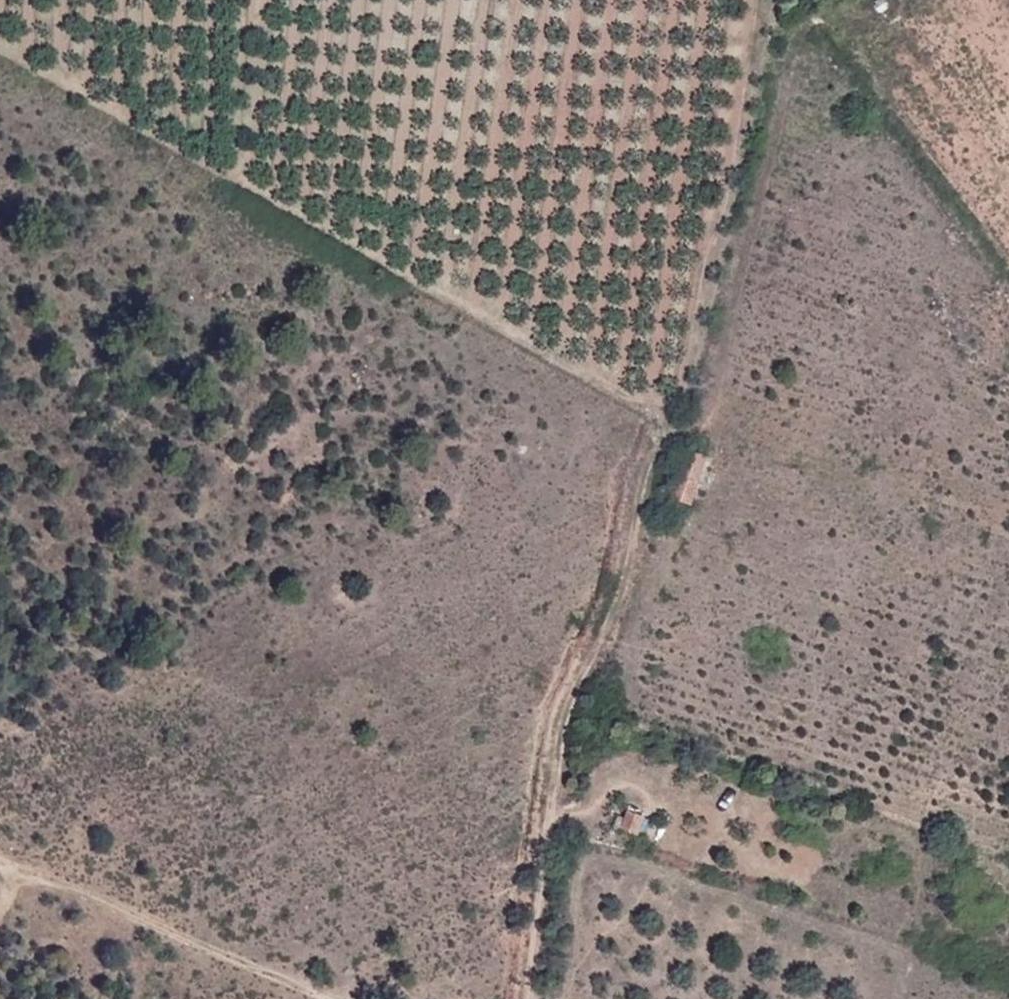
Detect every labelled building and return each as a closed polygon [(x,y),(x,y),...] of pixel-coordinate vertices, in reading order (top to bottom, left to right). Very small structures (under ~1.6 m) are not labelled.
[(645,817),(628,811),(622,829),(638,835),(645,817)]
